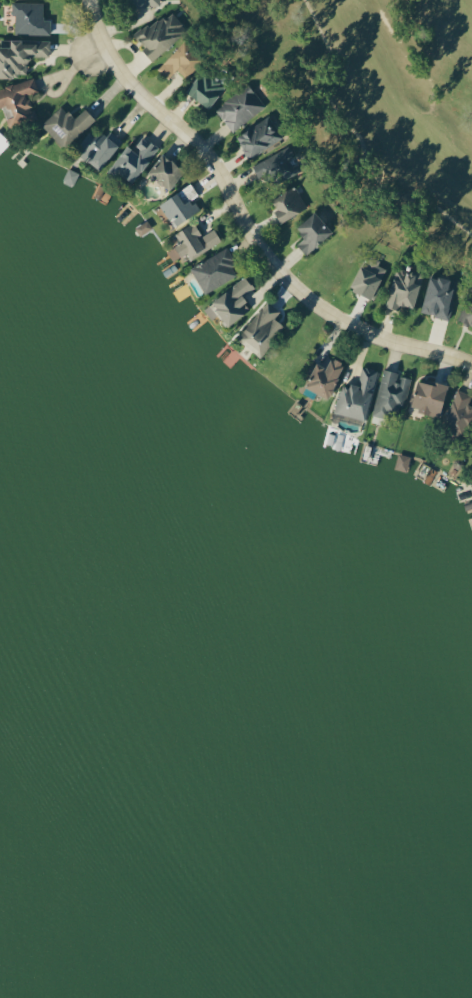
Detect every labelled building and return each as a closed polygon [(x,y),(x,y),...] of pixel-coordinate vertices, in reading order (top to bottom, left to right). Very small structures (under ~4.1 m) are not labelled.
[(50,34),(51,19),(43,19),(44,2),(15,2),(14,33),(50,34)] [(187,29),(170,10),(151,27),(147,22),(133,35),(155,59),(187,29)] [(29,75),(29,56),(51,56),(50,40),(22,41),(22,38),(11,38),(11,45),(0,45),(0,76),(29,75)] [(169,77),(177,69),(186,77),(204,57),(185,39),(158,68),(169,77)] [(210,107),(226,83),(203,68),(187,92),(210,107)] [(9,104),(13,116),(7,118),(9,125),(35,117),(28,94),(39,91),(35,77),(0,88),(0,107),(9,104)] [(215,109),(233,132),(266,105),(248,83),(215,109)] [(75,118),(62,105),(42,124),(64,148),(96,118),(86,107),(75,118)] [(283,137),(269,115),(236,136),(251,158),(283,137)] [(104,128),(97,136),(91,130),(75,148),(99,169),(122,144),(104,128)] [(158,145),(142,136),(135,148),(126,143),(111,169),(135,183),(158,145)] [(302,171),(298,161),(297,162),(290,147),(252,163),(258,177),(264,175),(268,185),(302,171)] [(185,170),(164,152),(146,174),(167,192),(185,170)] [(160,204),(174,225),(198,208),(192,200),(199,194),(191,182),(160,204)] [(307,208),(296,185),(270,198),(282,221),(307,208)] [(297,243),(305,253),(333,233),(317,211),(296,226),(305,238),(297,243)] [(192,259),(222,241),(214,228),(202,235),(194,222),(176,233),(182,242),(168,251),(174,261),(187,253),(192,259)] [(206,293),(237,276),(232,267),(237,265),(227,247),(191,268),(206,293)] [(386,268),(378,265),(381,258),(370,254),(366,266),(360,263),(351,288),(374,298),(386,268)] [(420,283),(415,282),(417,272),(395,268),(388,306),(400,308),(400,305),(416,307),(420,283)] [(421,311),(449,318),(459,281),(431,274),(421,311)] [(254,288),(248,278),(211,299),(227,325),(252,310),(242,295),(254,288)] [(460,323),(471,327),(471,286),(460,323)] [(275,318),(280,311),(267,301),(238,339),(260,356),(284,324),(275,318)] [(304,388),(330,398),(344,362),(331,357),(327,367),(314,362),(304,388)] [(335,412),(366,419),(377,369),(362,366),(358,386),(342,382),(335,412)] [(373,416),(388,418),(390,407),(404,409),(410,377),(399,375),(399,372),(382,369),(373,416)] [(448,385),(418,378),(411,409),(441,415),(448,385)] [(456,389),(442,430),(467,439),(471,424),(471,399),(471,398),(471,394),(456,389)] [(407,471),(410,456),(398,453),(395,469),(407,471)]
